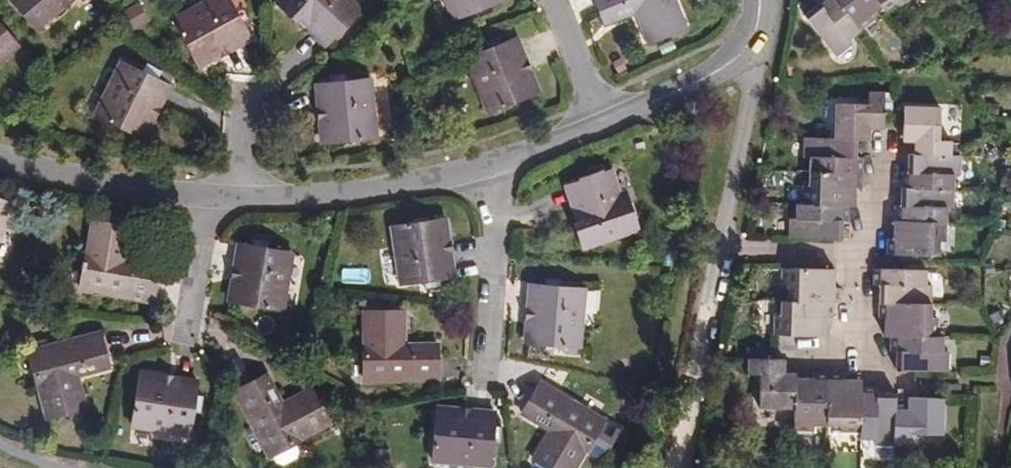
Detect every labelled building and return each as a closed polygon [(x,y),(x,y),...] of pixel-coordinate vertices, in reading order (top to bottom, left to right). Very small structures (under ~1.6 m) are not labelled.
[(37,29),(70,0),(11,0),(37,29)] [(173,21),(199,67),(250,38),(244,26),(251,23),(242,8),(236,11),(229,0),(209,0),(173,21)] [(326,42),(357,9),(348,0),(280,0),(276,4),(289,16),(295,10),(310,23),(308,25),(326,42)] [(453,19),(474,10),(477,17),(493,11),(490,4),(500,0),(446,0),(453,19)] [(603,21),(604,23),(615,19),(612,10),(637,0),(595,0),(603,21)] [(615,19),(635,10),(641,8),(638,0),(637,0),(612,10),(615,19)] [(685,27),(674,0),(638,0),(641,8),(635,10),(648,42),(685,27)] [(858,30),(873,19),(869,14),(880,5),(884,10),(895,2),(899,7),(907,0),(815,0),(818,3),(821,7),(817,10),(814,6),(803,14),(835,55),(850,44),(846,39),(858,30)] [(19,46),(0,25),(0,63),(19,46)] [(466,58),(489,112),(538,92),(529,71),(523,73),(521,66),(526,64),(515,38),(503,42),(500,36),(485,42),(488,49),(466,58)] [(122,62),(96,114),(143,137),(169,84),(157,79),(160,72),(145,65),(142,71),(122,62)] [(523,73),(529,71),(526,64),(521,66),(523,73)] [(316,84),(322,142),(375,136),(368,78),(345,80),(345,73),(328,75),(329,82),(316,84)] [(860,193),(861,155),(855,155),(850,155),(850,150),(855,150),(855,141),(868,141),(868,130),(882,130),(882,118),(892,118),(893,93),(867,93),(867,105),(834,104),(833,140),(803,140),(803,155),(809,155),(808,191),(802,191),(801,205),(795,205),(795,223),(789,223),(788,239),(840,240),(841,230),(836,230),(836,225),(841,225),(847,225),(847,207),(854,207),(854,198),(849,198),(849,193),(854,193),(860,193)] [(952,208),(953,189),(953,174),(959,174),(960,155),(950,155),(950,142),(938,142),(939,108),(903,107),(902,141),(914,141),(914,154),(907,154),(907,167),(912,167),(912,172),(907,172),(900,172),(900,201),(905,201),(905,206),(900,206),(893,206),(893,234),(898,234),(898,239),(893,239),(886,239),(886,254),(939,256),(939,241),(945,241),(946,208),(952,208)] [(577,232),(583,248),(637,230),(625,194),(619,196),(611,173),(568,187),(576,211),(579,210),(585,229),(577,232)] [(11,203),(0,199),(0,232),(11,203)] [(453,277),(444,218),(391,226),(400,285),(423,281),(424,289),(441,286),(440,279),(453,277)] [(131,228),(92,222),(80,291),(153,303),(159,267),(147,265),(146,274),(118,270),(120,261),(126,262),(131,228)] [(238,243),(228,301),(280,310),(290,252),(267,248),(269,241),(252,238),(251,245),(238,243)] [(834,268),(781,268),(781,288),(788,288),(788,301),(781,301),(781,316),(775,316),(775,335),(827,336),(827,322),(822,322),(822,317),(827,317),(833,317),(834,302),(840,302),(840,287),(834,287),(829,287),(829,282),(834,282),(834,268)] [(878,290),(878,303),(878,318),(884,318),(889,318),(889,323),(884,323),(884,337),(889,337),(889,352),(896,352),(901,352),(900,357),(896,357),(895,370),(947,372),(948,352),(942,352),(942,337),(936,337),(936,319),(930,319),(931,285),(924,285),(925,270),(873,269),(872,285),(878,285),(883,286),(883,291),(878,290)] [(529,284),(524,343),(577,347),(582,288),(559,287),(559,279),(543,278),(542,285),(529,284)] [(403,311),(363,311),(363,381),(437,380),(437,344),(403,344),(403,311)] [(109,367),(98,332),(28,353),(48,420),(86,409),(76,376),(109,367)] [(878,386),(862,385),(863,379),(849,379),(849,384),(844,384),(844,379),(844,373),(814,373),(814,379),(814,384),(809,384),(809,379),(796,379),(796,374),(784,374),(784,360),(747,360),(747,375),(759,375),(759,409),(796,409),(796,431),(815,431),(815,425),(843,425),(843,431),(862,432),(862,438),(876,438),(876,444),(909,444),(909,432),(943,432),(944,396),(909,396),(909,408),(896,408),(896,392),(883,392),(883,397),(877,397),(878,392),(878,386)] [(196,382),(138,373),(130,425),(189,434),(192,412),(199,413),(202,396),(194,395),(196,382)] [(266,375),(234,391),(268,456),(330,424),(311,389),(281,404),(266,375)] [(548,467),(573,467),(603,419),(540,381),(521,412),(550,430),(532,459),(548,467)] [(495,412),(436,406),(431,459),(489,465),(492,442),(499,443),(501,427),(494,426),(495,412)]
